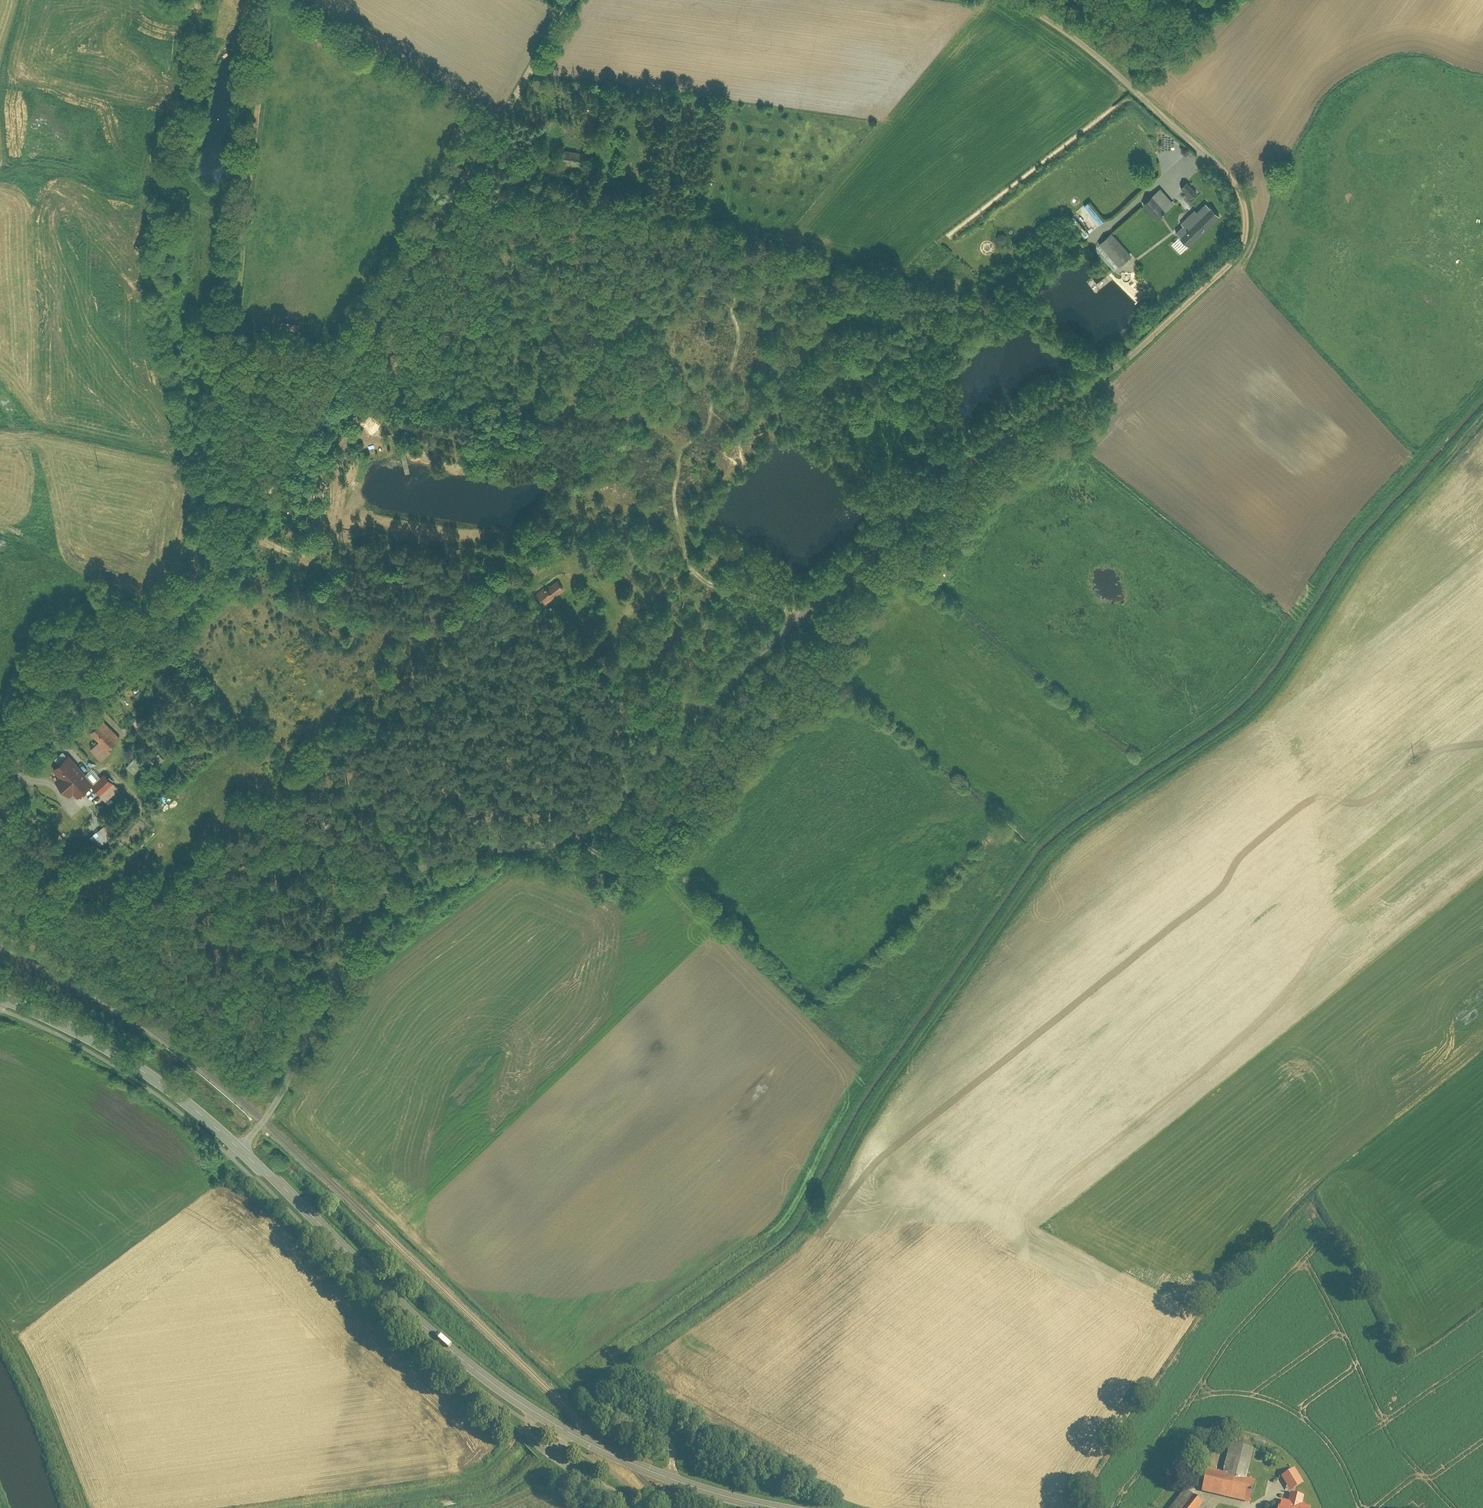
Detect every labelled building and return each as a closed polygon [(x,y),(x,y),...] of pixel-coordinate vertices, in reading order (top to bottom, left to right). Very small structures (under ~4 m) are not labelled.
[(561,151),(558,165),(583,169),(586,155),(561,151)] [(1187,182),(1181,188),(1192,198),(1197,192),(1187,182)] [(1161,189),(1142,205),(1156,220),(1174,204),(1161,189)] [(1205,204),(1175,231),(1189,246),(1219,219),(1205,204)] [(1110,234),(1098,245),(1117,267),(1129,256),(1110,234)] [(536,555),(528,562),(538,572),(546,565),(536,555)] [(536,594),(544,603),(563,589),(557,581),(547,589),(545,587),(536,594)] [(99,725),(90,734),(108,752),(117,742),(99,725)] [(99,744),(91,751),(101,762),(109,755),(99,744)] [(52,770),(60,779),(56,783),(67,796),(72,792),(77,798),(91,785),(66,757),(52,770)] [(105,774),(91,786),(106,802),(119,789),(105,774)] [(1257,1480),(1246,1477),(1252,1450),(1230,1446),(1224,1473),(1205,1469),(1200,1494),(1251,1505),(1257,1480)] [(1291,1472),(1281,1479),(1290,1493),(1300,1486),(1291,1472)] [(1202,1507),(1184,1492),(1171,1507),(1201,1507),(1202,1507)] [(1303,1501),(1291,1497),(1288,1507),(1301,1507),(1303,1501)]
